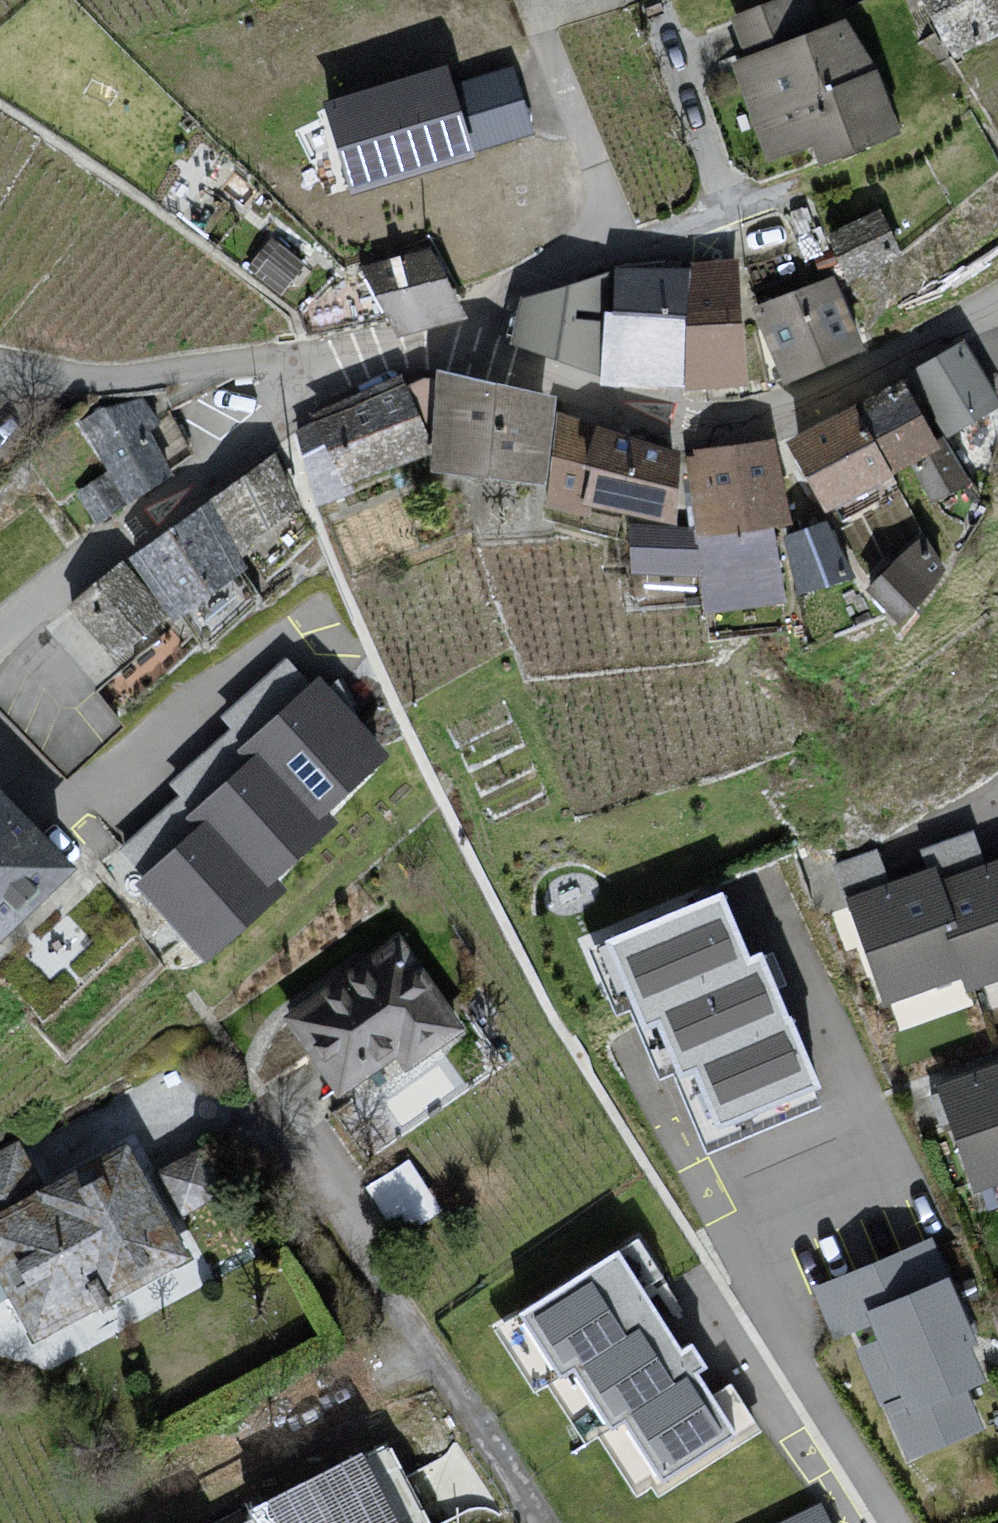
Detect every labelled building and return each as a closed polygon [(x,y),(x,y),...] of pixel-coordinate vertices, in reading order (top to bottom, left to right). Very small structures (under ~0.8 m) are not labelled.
[(730,17),(747,60),(824,30),(813,0),(777,0),(730,17)] [(951,59),(997,35),(997,0),(918,0),(951,59)] [(747,60),(733,66),(769,161),(812,144),(819,161),(898,128),(872,67),(845,21),(824,30),(747,60)] [(516,46),(331,94),(354,178),(538,130),(516,46)] [(902,254),(879,207),(825,234),(848,281),(902,254)] [(282,295),(306,263),(278,241),(253,274),(282,295)] [(464,315),(430,246),(357,265),(396,336),(464,315)] [(746,384),(738,258),(687,262),(687,267),(683,386),(683,388),(746,384)] [(683,386),(687,267),(613,265),(612,269),(600,374),(599,381),(683,386)] [(600,374),(612,269),(520,296),(510,342),(600,374)] [(865,348),(835,273),(752,307),(782,381),(865,348)] [(963,339),(908,372),(947,436),(997,404),(997,397),(963,339)] [(544,481),(555,394),(435,367),(430,434),(428,454),(427,468),(544,481)] [(430,434),(399,373),(309,412),(313,420),(343,485),(349,483),(428,454),(430,434)] [(935,438),(901,376),(785,439),(824,511),(909,463),(939,445),(935,438)] [(147,396),(79,422),(107,472),(126,502),(175,474),(150,429),(162,422),(147,396)] [(580,465),(595,422),(556,410),(545,506),(590,515),(590,503),(581,501),(589,468),(580,465)] [(343,485),(313,420),(295,430),(317,505),(354,491),(349,483),(343,485)] [(676,522),(678,452),(595,422),(580,465),(589,468),(581,501),(590,503),(676,522)] [(942,434),(935,438),(939,445),(909,463),(932,502),(970,480),(942,434)] [(791,522),(774,438),(692,448),(693,455),(685,455),(693,524),(694,535),(772,525),(791,522)] [(297,503),(276,450),(211,496),(239,549),(297,503)] [(96,522),(126,502),(107,472),(76,492),(96,522)] [(247,565),(239,549),(211,496),(129,556),(167,612),(172,620),(247,565)] [(827,519),(782,534),(797,595),(853,576),(827,519)] [(694,535),(693,524),(630,522),(630,573),(699,575),(694,535)] [(785,600),(772,525),(694,535),(699,575),(704,614),(785,600)] [(924,533),(865,589),(899,623),(944,568),(924,533)] [(167,612),(121,559),(67,604),(113,660),(167,612)] [(132,880),(201,959),(286,886),(274,873),(336,819),(327,808),(389,755),(320,675),(236,747),(246,759),(186,811),(197,824),(132,880)] [(75,865),(0,786),(0,936),(75,865)] [(844,901),(879,1012),(962,985),(967,997),(997,988),(997,846),(844,901)] [(693,1065),(716,1122),(816,1082),(763,950),(747,957),(720,891),(605,937),(641,1025),(659,1017),(680,1071),(693,1065)] [(391,933),(268,1025),(333,1105),(390,1067),(399,1075),(460,1032),(391,933)] [(931,1083),(974,1199),(997,1190),(997,1059),(931,1083)] [(41,1179),(19,1135),(0,1145),(0,1199),(41,1179)] [(159,1165),(185,1208),(226,1183),(199,1140),(159,1165)] [(8,1305),(28,1344),(190,1260),(123,1151),(0,1215),(0,1309),(8,1305)] [(852,1329),(907,1460),(985,1427),(969,1387),(985,1380),(971,1346),(977,1343),(948,1273),(932,1236),(812,1287),(833,1337),(852,1329)] [(619,1249),(518,1311),(556,1374),(572,1365),(609,1426),(622,1418),(659,1480),(735,1434),(697,1372),(706,1366),(690,1340),(678,1347),(619,1249)] [(392,1424),(258,1494),(254,1485),(182,1522),(444,1522),(392,1424)] [(821,1501),(776,1522),(831,1522),(821,1501)]
